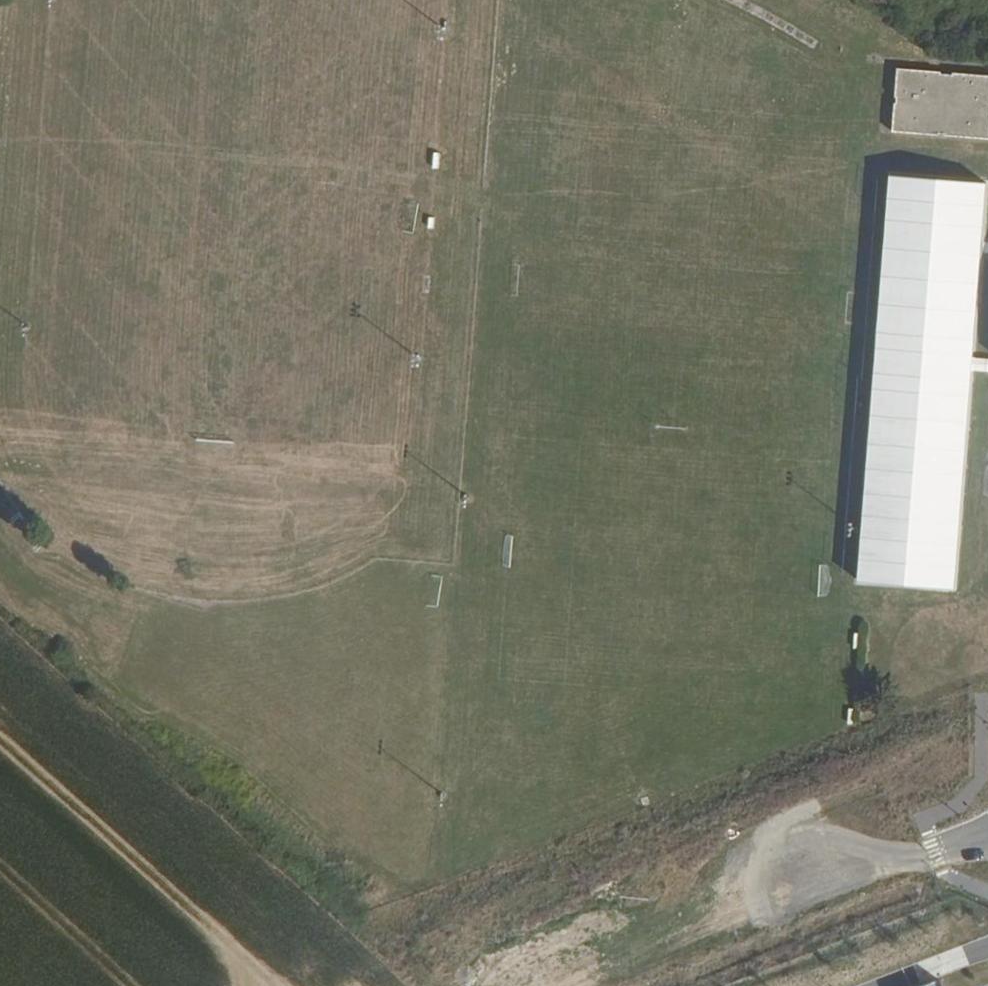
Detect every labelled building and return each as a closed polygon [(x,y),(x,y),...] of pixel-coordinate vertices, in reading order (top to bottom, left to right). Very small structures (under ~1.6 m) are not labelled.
[(898,69),(893,134),(987,141),(987,76),(898,69)] [(977,357),(987,210),(987,184),(889,176),(858,587),(959,595),(976,370),(987,371),(987,358),(977,357)]
